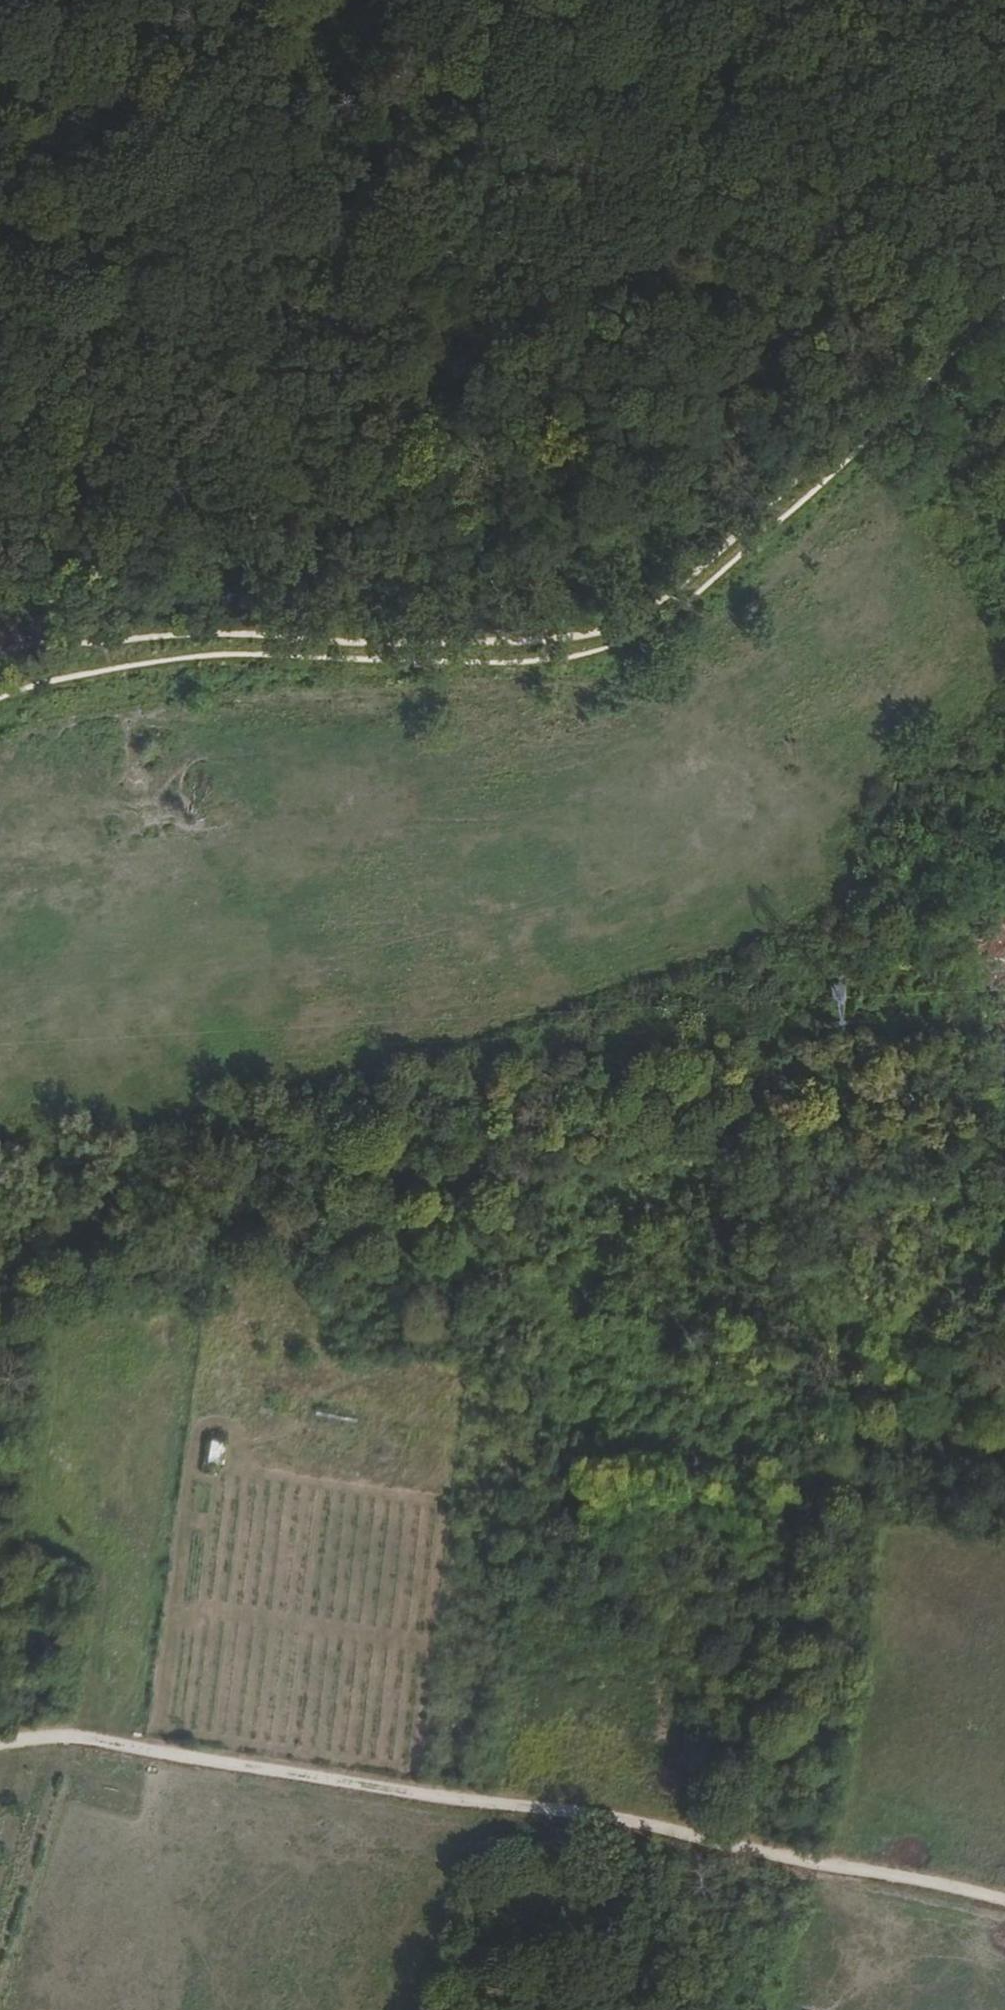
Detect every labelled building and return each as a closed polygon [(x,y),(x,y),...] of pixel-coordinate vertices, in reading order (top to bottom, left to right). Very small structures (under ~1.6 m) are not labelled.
[(847,981),(822,980),(821,1003),(846,1004),(847,981)] [(219,1465),(224,1441),(210,1438),(205,1462),(219,1465)]
